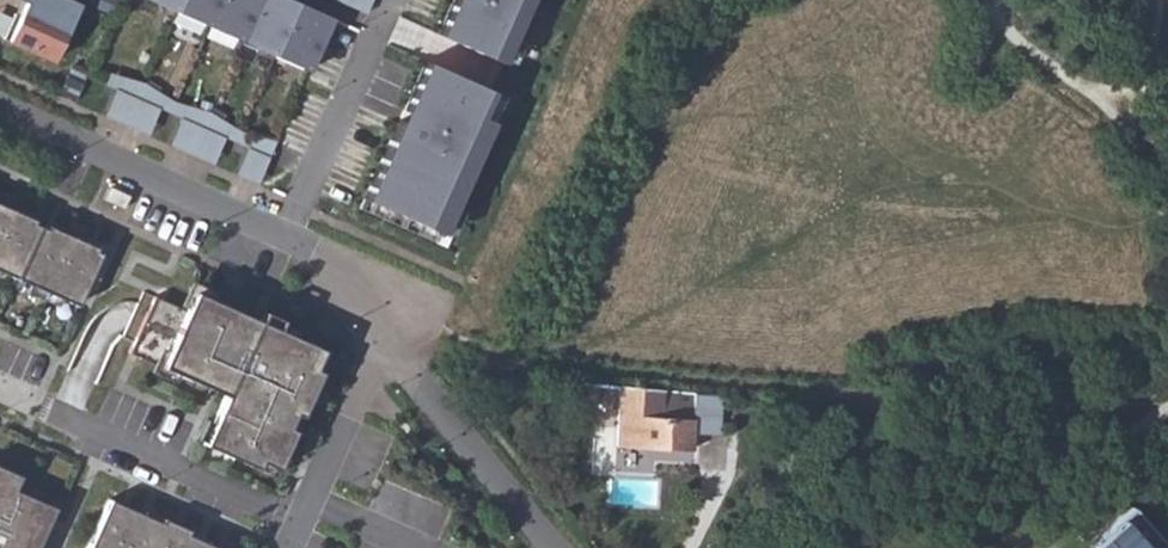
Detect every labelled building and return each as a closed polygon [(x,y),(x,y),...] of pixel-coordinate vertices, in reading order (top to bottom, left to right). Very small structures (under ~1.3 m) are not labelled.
[(79,3),(74,0),(25,0),(19,15),(15,13),(4,38),(53,60),(79,3)] [(291,0),(160,0),(158,4),(174,11),(177,4),(194,11),(191,18),(206,25),(209,18),(226,26),(223,33),(239,40),(242,33),(259,40),(256,47),(272,55),(275,48),(292,55),(289,62),(306,70),(329,17),(291,0)] [(337,1),(364,13),(370,0),(337,0),(337,1)] [(437,35),(501,61),(502,59),(509,43),(528,0),(453,0),(437,35)] [(509,43),(502,59),(512,63),(519,48),(509,43)] [(503,95),(425,62),(404,113),(413,117),(409,128),(402,125),(369,203),(445,234),(503,95)] [(108,72),(103,83),(113,87),(120,75),(108,72)] [(120,75),(113,87),(136,97),(157,107),(162,97),(143,82),(120,75)] [(136,97),(113,87),(102,114),(124,124),(136,97)] [(124,124),(146,133),(157,107),(136,97),(124,124)] [(173,101),(162,97),(157,107),(168,112),(173,101)] [(185,105),(173,101),(168,112),(179,116),(185,105)] [(185,105),(179,116),(201,126),(223,136),(227,126),(208,111),(185,105)] [(201,126),(179,116),(167,143),(189,153),(201,126)] [(189,153),(211,163),(223,136),(201,126),(189,153)] [(238,131),(227,126),(223,136),(234,141),(238,131)] [(251,134),(238,131),(234,141),(245,146),(251,134)] [(251,134),(245,146),(267,156),(274,141),(251,134)] [(267,156),(245,146),(233,173),(255,182),(267,156)] [(127,196),(107,186),(101,198),(122,207),(127,196)] [(39,287),(45,290),(52,293),(75,303),(99,251),(93,249),(95,246),(44,223),(42,226),(31,221),(33,218),(0,203),(0,270),(39,287)] [(45,290),(39,287),(35,295),(42,298),(45,290)] [(52,293),(45,290),(42,298),(48,301),(52,293)] [(153,294),(127,351),(208,387),(213,377),(226,383),(222,393),(223,393),(211,420),(202,440),(201,442),(254,466),(257,459),(275,467),(292,428),(285,425),(292,411),(298,414),(318,369),(312,367),(321,347),(275,327),(256,318),(192,290),(184,308),(153,294)] [(260,310),(256,318),(275,327),(279,319),(260,310)] [(327,350),(321,347),(312,367),(318,369),(327,350)] [(213,377),(208,387),(222,393),(226,383),(213,377)] [(667,392),(572,380),(572,399),(618,405),(617,446),(690,450),(692,414),(712,414),(712,397),(667,392)] [(298,414),(292,411),(285,425),(292,428),(298,414)] [(202,440),(211,420),(203,417),(194,437),(202,440)] [(257,459),(254,466),(272,473),(275,467),(257,459)] [(54,507),(45,503),(13,489),(17,480),(19,475),(0,466),(0,547),(36,547),(54,507)] [(48,494),(17,480),(13,489),(45,503),(48,494)] [(85,547),(220,547),(201,539),(185,532),(187,527),(160,516),(158,520),(142,513),(108,498),(85,547)] [(144,508),(142,513),(158,520),(160,516),(144,508)] [(1144,511),(1101,547),(1167,547),(1167,538),(1144,511)] [(203,534),(187,527),(185,532),(201,539),(203,534)]
